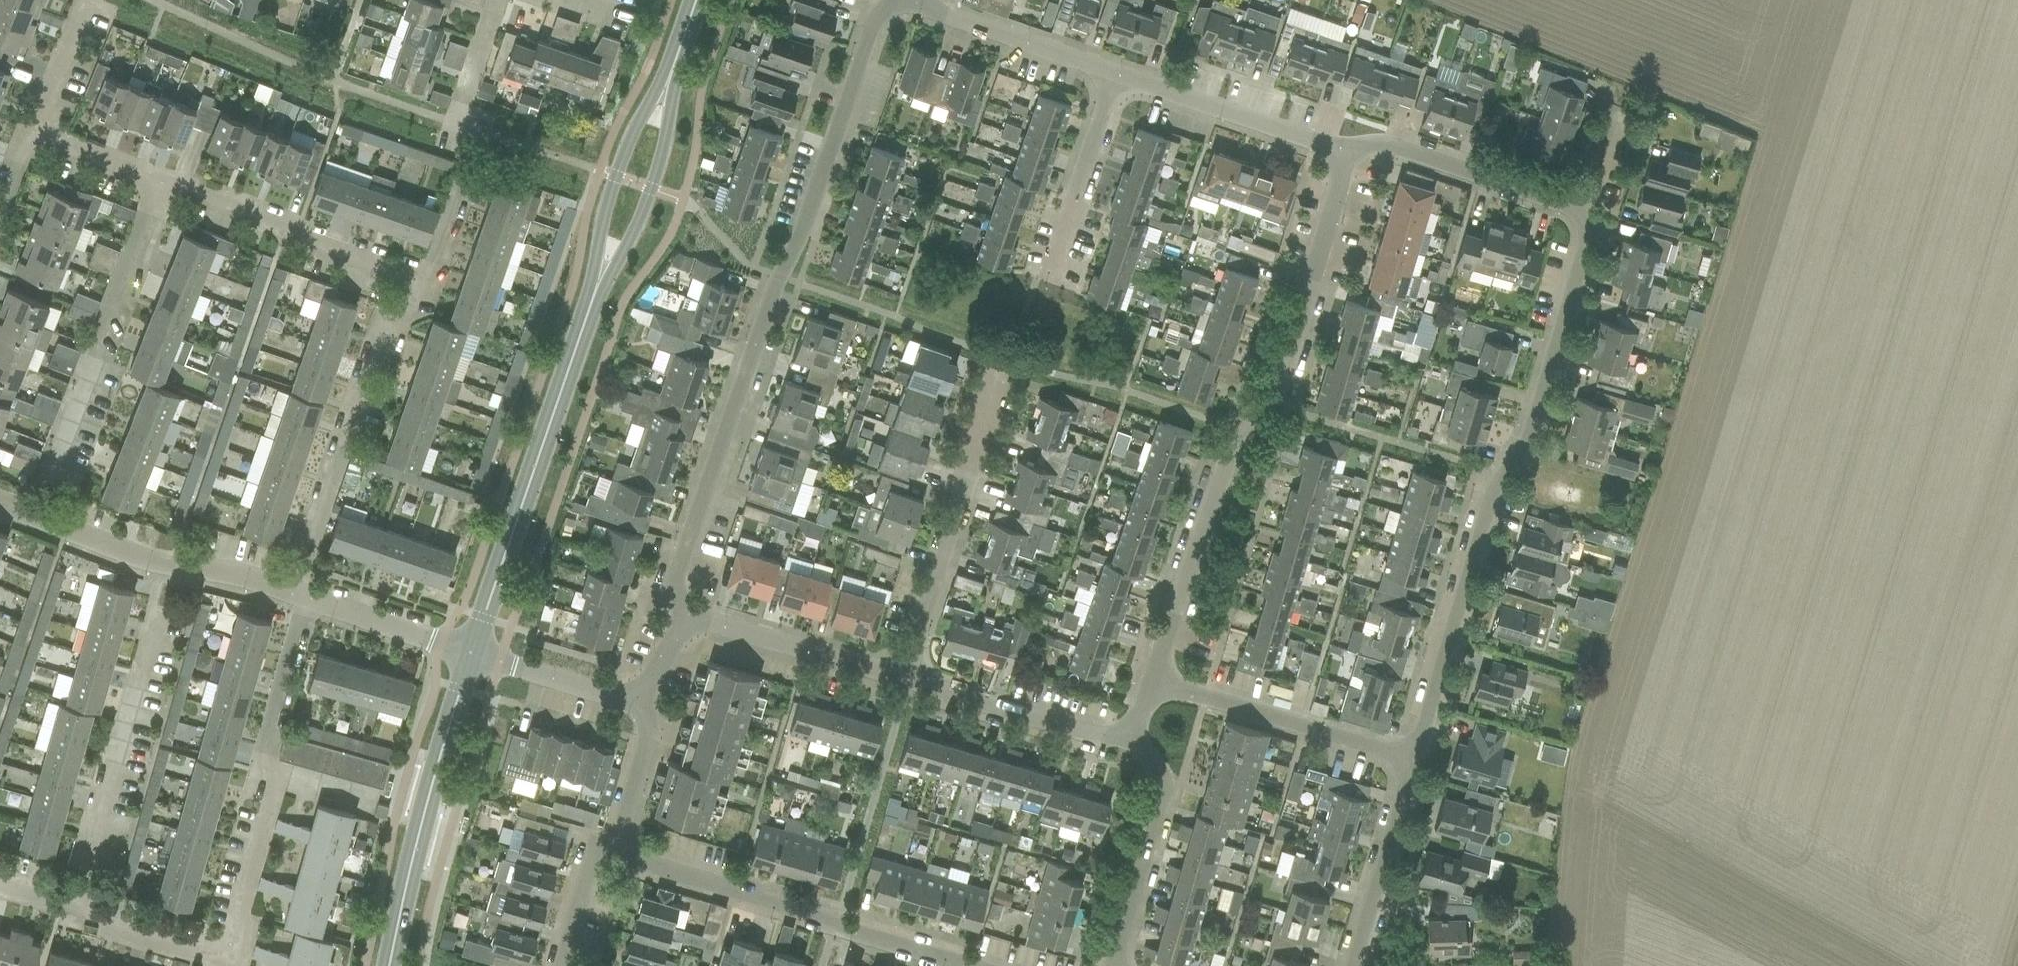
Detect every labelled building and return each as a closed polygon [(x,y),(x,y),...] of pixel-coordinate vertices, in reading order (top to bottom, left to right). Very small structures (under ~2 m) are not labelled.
[(8,0),(0,0),(0,20),(32,33),(36,22),(29,19),(33,10),(8,0)] [(33,10),(36,0),(43,3),(44,0),(8,0),(33,10)] [(242,2),(238,14),(251,18),(257,0),(241,0),(242,2)] [(403,14),(411,16),(435,25),(436,24),(439,13),(448,9),(451,0),(408,0),(403,14)] [(788,10),(794,12),(789,27),(827,40),(835,17),(815,10),(819,0),(791,0),(788,10)] [(977,7),(1006,17),(1012,0),(979,0),(977,7)] [(1059,7),(1071,11),(1068,21),(1067,25),(1088,32),(1095,13),(1099,0),(1062,0),(1059,7)] [(1105,2),(1098,21),(1110,25),(1105,38),(1126,45),(1138,11),(1126,7),(1129,0),(1105,0),(1105,2)] [(1190,29),(1213,37),(1208,51),(1229,58),(1241,24),(1245,11),(1233,7),(1213,0),(1212,0),(1207,16),(1195,12),(1190,29)] [(1138,11),(1126,45),(1147,53),(1152,39),(1164,43),(1175,10),(1154,3),(1150,15),(1138,11)] [(1356,3),(1350,20),(1359,23),(1365,6),(1356,3)] [(375,4),(371,16),(379,19),(383,7),(375,4)] [(1241,24),(1229,58),(1250,65),(1252,59),(1255,52),(1266,56),(1273,37),(1278,22),(1280,17),(1247,6),(1245,11),(1241,24)] [(1366,10),(1360,26),(1368,29),(1373,13),(1366,10)] [(1044,12),(1040,23),(1050,26),(1053,16),(1044,12)] [(559,13),(553,31),(575,39),(582,21),(559,13)] [(411,16),(404,37),(442,50),(443,48),(439,39),(443,27),(436,24),(435,25),(411,16)] [(4,46),(17,51),(21,40),(27,43),(32,33),(0,20),(0,56),(4,46)] [(1285,21),(1280,35),(1273,54),(1285,58),(1280,71),(1301,78),(1317,32),(1285,21)] [(1463,22),(1458,36),(1471,40),(1473,41),(1477,27),(1463,22)] [(534,48),(536,42),(505,31),(489,76),(502,81),(505,72),(525,79),(527,71),(526,71),(535,48),(534,48)] [(1317,32),(1301,78),(1322,86),(1327,72),(1338,76),(1350,43),(1317,32)] [(763,47),(760,54),(728,44),(724,56),(756,66),(756,67),(780,75),(784,63),(804,70),(812,47),(774,33),(769,49),(763,47)] [(373,37),(365,34),(361,45),(369,48),(373,37)] [(579,55),(569,85),(588,92),(583,106),(596,111),(598,104),(620,40),(607,36),(607,38),(603,37),(591,59),(579,55)] [(404,37),(397,58),(429,69),(432,57),(441,53),(442,50),(404,37)] [(451,38),(443,62),(463,68),(471,45),(451,38)] [(526,71),(527,71),(525,79),(534,82),(537,74),(548,78),(561,41),(558,40),(549,44),(537,40),(536,42),(534,48),(535,48),(526,71)] [(561,41),(548,78),(569,85),(579,55),(568,51),(564,42),(561,41)] [(1509,43),(1502,67),(1514,71),(1522,47),(1509,43)] [(1356,45),(1351,59),(1344,78),(1356,82),(1351,96),(1372,103),(1388,56),(1356,45)] [(163,61),(166,52),(150,46),(147,55),(163,61)] [(932,104),(941,80),(929,76),(936,55),(912,47),(899,86),(914,91),(912,97),(932,104)] [(166,52),(163,61),(180,68),(184,59),(166,52)] [(1421,67),(1388,56),(1372,103),(1393,110),(1398,97),(1409,101),(1421,67)] [(384,75),(381,84),(406,92),(425,99),(429,88),(425,80),(429,69),(397,58),(390,77),(384,75)] [(106,74),(109,65),(98,61),(85,95),(96,99),(93,107),(102,111),(99,118),(113,123),(129,82),(106,74)] [(1420,88),(1414,107),(1425,111),(1421,124),(1442,131),(1458,84),(1462,71),(1439,63),(1435,76),(1425,73),(1420,88)] [(941,80),(932,104),(951,110),(953,104),(969,110),(964,123),(973,126),(981,103),(972,100),(983,72),(959,64),(953,84),(941,80)] [(756,67),(749,87),(755,89),(749,105),(754,106),(750,116),(779,126),(782,116),(788,118),(796,94),(781,89),(776,87),(780,75),(756,67)] [(1547,84),(1541,82),(1534,103),(1543,106),(1539,118),(1574,130),(1581,109),(1577,107),(1579,101),(1569,97),(1571,93),(1573,93),(1578,79),(1565,74),(1565,76),(1552,72),(1547,84)] [(143,88),(129,82),(113,123),(126,128),(129,122),(138,125),(153,85),(145,82),(143,88)] [(1458,84),(1442,131),(1463,138),(1467,125),(1479,129),(1490,96),(1470,89),(1458,84)] [(162,88),(153,85),(138,125),(146,128),(144,135),(158,140),(173,100),(159,94),(162,88)] [(279,97),(281,91),(272,88),(267,103),(275,106),(279,97)] [(173,100),(158,140),(171,146),(174,139),(183,143),(190,124),(201,129),(211,105),(214,98),(202,93),(199,100),(190,97),(187,105),(173,100)] [(1038,95),(1031,116),(1063,127),(1070,106),(1038,95)] [(279,97),(275,106),(274,108),(288,114),(293,102),(279,97)] [(517,101),(514,110),(527,114),(529,105),(517,101)] [(1025,114),(1028,106),(1012,101),(1010,108),(1025,114)] [(546,111),(544,120),(556,124),(559,116),(562,107),(553,104),(546,111)] [(222,109),(211,105),(201,129),(213,133),(208,146),(217,149),(214,156),(228,161),(244,121),(221,112),(222,109)] [(1063,127),(1031,116),(1024,137),(1056,148),(1056,147),(1050,145),(1057,126),(1063,128),(1063,127)] [(1525,128),(1518,147),(1561,162),(1565,150),(1567,150),(1574,130),(1539,118),(1536,129),(1526,126),(1525,128)] [(266,129),(244,121),(228,161),(242,167),(244,160),(253,163),(266,129)] [(1006,122),(1003,129),(1018,135),(1021,127),(1006,122)] [(359,139),(362,130),(343,123),(340,133),(359,139)] [(781,136),(763,130),(750,126),(742,147),(774,158),(781,136)] [(1161,161),(1162,158),(1169,139),(1137,128),(1130,150),(1161,161)] [(1483,128),(1479,139),(1487,142),(1491,130),(1483,128)] [(266,129),(253,163),(262,167),(259,173),(273,179),(289,138),(266,129)] [(1001,136),(1001,137),(1016,142),(1018,135),(1003,129),(1001,136)] [(1714,146),(1730,152),(1736,134),(1719,129),(1714,146)] [(362,130),(359,139),(360,139),(373,144),(376,134),(362,130)] [(721,139),(736,145),(739,137),(724,132),(721,139)] [(1056,148),(1024,137),(1017,157),(1049,168),(1056,148)] [(312,147),(289,138),(273,179),(286,184),(289,177),(298,181),(305,162),(317,167),(326,143),(315,139),(312,147)] [(393,140),(390,150),(404,154),(407,145),(393,140)] [(407,145),(404,154),(418,159),(421,150),(407,145)] [(903,157),(890,153),(871,146),(864,168),(896,179),(903,157)] [(742,147),(735,168),(761,177),(762,176),(768,157),(768,156),(742,147)] [(1692,181),(1694,175),(1699,156),(1670,148),(1665,164),(1650,159),(1643,183),(1682,194),(1686,179),(1692,181)] [(1128,172),(1123,170),(1154,181),(1161,161),(1130,150),(1135,152),(1128,172)] [(1201,164),(1194,183),(1191,193),(1218,203),(1221,192),(1233,158),(1212,151),(1207,166),(1201,164)] [(716,153),(714,160),(729,166),(732,158),(716,153)] [(1185,160),(1170,155),(1167,162),(1183,168),(1185,160)] [(438,156),(435,165),(450,170),(453,161),(438,156)] [(1017,157),(1010,177),(1042,188),(1049,168),(1017,157)] [(1233,158),(1221,192),(1242,199),(1254,165),(1233,158)] [(729,166),(714,160),(711,168),(727,173),(729,166)] [(1004,176),(1004,175),(1007,168),(991,163),(989,170),(1004,176)] [(1274,172),(1254,165),(1242,199),(1262,206),(1274,172)] [(735,168),(728,188),(760,199),(767,178),(735,168)] [(1439,203),(1430,200),(1433,189),(1429,188),(1432,178),(1405,169),(1402,180),(1398,179),(1392,201),(1427,211),(1436,213),(1439,203)] [(335,210),(346,178),(322,170),(311,202),(335,210)] [(863,190),(889,199),(896,179),(870,170),(869,170),(863,190)] [(1123,170),(1116,191),(1147,202),(1154,181),(1123,170)] [(1262,206),(1259,216),(1280,223),(1283,213),(1285,209),(1289,211),(1289,212),(1290,213),(1295,194),(1291,193),(1295,179),(1274,172),(1262,206)] [(902,181),(917,186),(920,178),(904,173),(902,181)] [(1004,175),(1004,176),(997,196),(1029,207),(1036,187),(1042,189),(1042,188),(1010,177),(1004,175)] [(1162,177),(1160,183),(1175,188),(1177,183),(1162,177)] [(368,186),(346,178),(335,210),(357,218),(368,186)] [(992,194),(994,187),(979,181),(976,189),(992,194)] [(497,182),(489,205),(521,216),(529,193),(497,182)] [(91,217),(96,215),(103,197),(67,183),(62,195),(47,189),(43,200),(50,202),(46,212),(80,226),(85,215),(91,217)] [(1175,188),(1160,183),(1157,191),(1172,196),(1175,188)] [(1682,194),(1643,183),(1636,207),(1652,211),(1646,226),(1665,232),(1676,236),(1683,211),(1677,210),(1682,194)] [(368,186),(357,218),(380,226),(391,194),(368,186)] [(728,188),(727,191),(721,210),(753,220),(760,199),(728,188)] [(857,188),(850,209),(882,220),(889,199),(857,188)] [(992,194),(976,189),(974,196),(989,201),(992,194)] [(1147,202),(1116,191),(1108,212),(1114,214),(1114,213),(1140,222),(1147,202)] [(554,193),(551,202),(566,208),(560,223),(570,227),(576,209),(573,208),(576,200),(557,193),(554,193)] [(413,201),(391,194),(380,226),(402,234),(413,201)] [(700,202),(715,207),(718,200),(702,194),(700,202)] [(897,194),(895,201),(910,206),(912,199),(897,194)] [(997,196),(990,216),(1016,225),(1023,206),(1029,207),(997,196)] [(137,210),(113,201),(108,213),(132,222),(137,210)] [(437,209),(413,201),(402,234),(426,242),(437,209)] [(910,206),(895,201),(892,208),(908,213),(910,206)] [(1392,201),(1386,221),(1421,231),(1427,211),(1392,201)] [(530,219),(521,216),(489,205),(481,228),(513,239),(522,241),(530,219)] [(882,220),(850,209),(843,230),(848,232),(875,240),(882,220)] [(35,219),(31,229),(72,246),(80,226),(46,212),(42,222),(35,219)] [(1114,213),(1114,214),(1107,234),(1139,245),(1146,224),(1140,222),(1114,213)] [(990,216),(983,237),(1009,245),(1016,225),(990,216)] [(1149,217),(1146,224),(1162,229),(1164,222),(1149,217)] [(1493,275),(1507,227),(1485,220),(1481,234),(1465,230),(1455,264),(1493,275)] [(1386,221),(1380,242),(1414,252),(1421,231),(1386,221)] [(962,230),(978,235),(981,228),(965,222),(962,230)] [(1173,223),(1170,232),(1177,235),(1180,225),(1173,223)] [(1183,223),(1180,232),(1190,236),(1193,226),(1183,223)] [(1447,239),(1456,242),(1461,225),(1452,223),(1447,239)] [(1206,238),(1209,227),(1201,224),(1197,235),(1206,238)] [(1219,231),(1209,227),(1206,238),(1215,241),(1219,231)] [(1507,227),(1493,275),(1531,286),(1541,252),(1525,247),(1529,233),(1507,227)] [(513,239),(481,228),(474,250),(506,261),(513,239)] [(72,246),(31,229),(27,240),(34,243),(30,252),(64,266),(72,246)] [(202,230),(198,240),(183,234),(174,258),(206,270),(214,250),(231,257),(237,243),(202,230)] [(978,235),(962,230),(960,237),(976,242),(978,235)] [(1622,239),(1616,261),(1651,271),(1654,259),(1664,262),(1670,241),(1639,231),(1636,243),(1622,239)] [(836,249),(836,250),(868,261),(875,240),(848,232),(842,251),(836,249)] [(550,251),(560,255),(566,237),(557,233),(550,251)] [(1713,233),(1710,241),(1723,245),(1725,237),(1713,233)] [(880,242),(896,247),(898,240),(883,234),(880,242)] [(1139,245),(1107,234),(1113,236),(1106,256),(1132,265),(1139,245)] [(1246,253),(1250,242),(1230,235),(1226,245),(1246,253)] [(1015,247),(1009,245),(983,237),(976,258),(1008,269),(1015,247)] [(1456,242),(1447,239),(1442,255),(1452,257),(1456,242)] [(1148,240),(1145,247),(1160,252),(1162,245),(1148,240)] [(120,251),(97,241),(92,253),(115,263),(120,251)] [(896,247),(880,242),(878,249),(893,254),(896,247)] [(1250,242),(1246,253),(1272,262),(1276,251),(1250,242)] [(1380,242),(1374,263),(1408,273),(1414,252),(1380,242)] [(1160,252),(1145,247),(1142,255),(1157,260),(1160,252)] [(506,261),(474,250),(466,273),(498,284),(506,261)] [(868,261),(836,250),(829,271),(860,282),(868,261)] [(560,255),(550,251),(544,269),(554,272),(560,255)] [(64,266),(30,252),(26,262),(20,259),(15,270),(56,286),(64,266)] [(92,253),(87,264),(111,274),(115,263),(92,253)] [(677,253),(672,263),(688,270),(692,258),(677,253)] [(1125,285),(1132,288),(1146,292),(1148,286),(1141,283),(1146,270),(1132,265),(1106,256),(1099,276),(1093,274),(1125,285)] [(206,270),(174,258),(166,280),(197,292),(206,270)] [(697,259),(691,276),(705,280),(698,300),(730,311),(733,304),(738,305),(744,287),(729,282),(727,287),(716,283),(721,267),(697,259)] [(1651,271),(1616,261),(1610,282),(1624,286),(1620,298),(1660,309),(1665,291),(1661,286),(1648,282),(1651,271)] [(871,269),(886,275),(889,268),(873,262),(871,269)] [(1374,263),(1368,284),(1372,285),(1369,296),(1407,307),(1410,296),(1408,296),(1402,294),(1408,273),(1374,263)] [(263,285),(269,267),(260,264),(254,282),(263,285)] [(1435,280),(1443,282),(1448,267),(1440,264),(1435,280)] [(1225,268),(1217,290),(1244,299),(1243,299),(1249,301),(1257,279),(1225,268)] [(466,273),(459,294),(459,296),(490,306),(498,284),(466,273)] [(1093,274),(1086,294),(1086,296),(1117,307),(1125,285),(1093,274)] [(1214,280),(1199,274),(1197,281),(1211,287),(1214,280)] [(283,280),(273,277),(267,295),(277,298),(283,280)] [(310,278),(304,294),(304,295),(322,302),(317,318),(348,329),(356,305),(334,298),(337,287),(310,278)] [(539,285),(535,297),(545,300),(547,294),(550,282),(541,279),(539,285)] [(166,280),(157,302),(188,314),(197,292),(166,280)] [(1146,292),(1132,288),(1129,295),(1143,300),(1146,292)] [(8,289),(6,294),(4,300),(10,303),(7,312),(40,325),(48,304),(8,289)] [(1217,290),(1216,294),(1211,310),(1242,321),(1242,320),(1237,318),(1243,299),(1244,299),(1217,290)] [(77,291),(72,303),(96,312),(101,301),(77,291)] [(250,292),(244,310),(253,313),(259,295),(250,292)] [(1189,303),(1205,308),(1207,301),(1192,295),(1189,303)] [(490,306),(459,296),(450,319),(482,330),(490,306)] [(684,296),(676,320),(653,313),(649,325),(663,330),(696,341),(702,325),(713,328),(711,333),(726,339),(733,320),(728,319),(730,311),(698,300),(684,296)] [(545,300),(535,297),(529,315),(538,318),(545,300)] [(1346,301),(1339,323),(1345,325),(1371,332),(1373,325),(1378,310),(1346,301)] [(188,314),(157,302),(148,324),(180,336),(188,314)] [(96,312),(72,303),(68,315),(92,324),(96,312)] [(1205,308),(1189,303),(1187,310),(1202,315),(1205,308)] [(264,305),(257,323),(266,326),(272,308),(264,305)] [(1451,305),(1447,309),(1447,316),(1461,320),(1465,315),(1464,309),(1451,305)] [(253,313),(244,310),(238,328),(247,331),(253,313)] [(1211,310),(1204,330),(1235,341),(1242,321),(1211,310)] [(33,345),(40,325),(7,312),(3,322),(0,321),(0,333),(33,345)] [(1593,341),(1627,351),(1631,340),(1641,343),(1647,321),(1616,312),(1613,324),(1599,320),(1593,341)] [(807,316),(800,337),(833,348),(837,338),(844,340),(850,337),(856,320),(833,313),(829,324),(807,316)] [(1663,318),(1653,315),(1651,323),(1660,326),(1663,318)] [(348,329),(317,318),(309,341),(340,351),(348,329)] [(1467,319),(1460,344),(1470,347),(1480,350),(1476,363),(1478,363),(1509,372),(1516,347),(1508,345),(1512,332),(1477,322),(1467,319)] [(425,343),(458,354),(466,331),(433,320),(425,343)] [(266,326),(257,323),(251,341),(260,344),(266,326)] [(180,336),(148,324),(139,346),(171,358),(180,336)] [(535,328),(526,325),(520,343),(529,346),(535,328)] [(1365,353),(1371,332),(1345,325),(1339,345),(1365,353)] [(649,326),(645,338),(657,342),(661,330),(649,326)] [(1380,326),(1378,334),(1393,339),(1393,338),(1395,331),(1380,326)] [(1417,326),(1412,344),(1420,346),(1429,349),(1434,331),(1417,326)] [(698,342),(696,341),(663,330),(657,348),(674,354),(668,374),(700,385),(708,364),(693,359),(698,342)] [(877,351),(885,354),(890,338),(896,340),(897,335),(884,330),(877,351)] [(1204,330),(1197,350),(1197,351),(1228,362),(1235,341),(1204,330)] [(0,333),(0,356),(25,366),(33,345),(0,333)] [(1393,339),(1378,334),(1375,341),(1391,345),(1393,339)] [(1191,349),(1191,348),(1193,341),(1178,336),(1175,344),(1191,349)] [(833,348),(800,337),(792,358),(815,366),(811,377),(833,384),(839,368),(836,361),(829,359),(833,348)] [(228,356),(238,359),(244,341),(234,338),(228,356)] [(57,341),(53,353),(76,363),(81,351),(57,341)] [(340,351),(309,341),(301,363),(333,374),(340,351)] [(1627,351),(1593,341),(1587,363),(1600,366),(1597,378),(1628,387),(1634,366),(1624,363),(1627,351)] [(912,363),(952,377),(956,363),(946,360),(949,352),(919,342),(912,363)] [(1404,342),(1399,357),(1416,362),(1419,349),(1420,346),(1412,344),(1404,342)] [(425,343),(418,366),(450,377),(458,354),(425,343)] [(1327,363),(1327,364),(1359,373),(1365,353),(1339,345),(1333,365),(1327,363)] [(171,358),(139,346),(130,369),(162,382),(171,358)] [(1191,349),(1184,369),(1210,378),(1217,358),(1197,351),(1197,350),(1191,348),(1191,349)] [(527,352),(517,349),(511,367),(521,370),(527,352)] [(885,354),(877,351),(871,367),(879,370),(885,354)] [(248,352),(242,369),(251,372),(257,355),(248,352)] [(53,353),(48,365),(72,374),(76,363),(53,353)] [(1166,355),(1163,362),(1178,367),(1181,360),(1166,355)] [(0,356),(0,390),(14,395),(17,386),(25,366),(0,356)] [(238,359),(228,356),(222,373),(231,376),(238,359)] [(1121,361),(1118,370),(1127,374),(1131,364),(1121,361)] [(1178,367),(1163,362),(1160,369),(1176,374),(1178,367)] [(301,363),(293,387),(325,398),(333,374),(301,363)] [(912,363),(908,374),(897,370),(893,379),(905,384),(934,394),(936,387),(947,391),(952,377),(912,363)] [(1359,373),(1327,364),(1321,385),(1353,394),(1359,373)] [(418,366),(410,389),(442,400),(450,377),(418,366)] [(1365,375),(1381,380),(1383,373),(1367,368),(1365,375)] [(1216,380),(1210,378),(1184,369),(1177,391),(1208,402),(1216,380)] [(1444,392),(1447,393),(1443,406),(1490,420),(1497,397),(1470,389),(1474,377),(1450,370),(1444,392)] [(643,387),(640,395),(627,390),(624,400),(673,417),(678,401),(693,406),(700,385),(668,374),(661,393),(643,387)] [(240,375),(234,392),(242,396),(249,378),(240,375)] [(866,375),(860,391),(868,394),(873,378),(866,375)] [(1381,380),(1365,375),(1363,382),(1379,387),(1381,380)] [(508,377),(506,383),(497,380),(493,392),(511,398),(517,380),(508,377)] [(833,384),(811,377),(808,388),(785,380),(778,401),(811,413),(815,402),(822,404),(828,401),(833,384)] [(138,405),(170,418),(179,395),(147,382),(138,405)] [(219,384),(213,402),(221,405),(228,387),(219,384)] [(905,384),(898,404),(938,418),(943,404),(932,401),(934,394),(905,384)] [(1353,394),(1321,385),(1315,407),(1347,416),(1353,394)] [(442,400),(410,389),(402,411),(434,422),(442,400)] [(0,390),(0,425),(2,426),(14,395),(0,390)] [(1576,397),(1570,421),(1608,432),(1613,417),(1618,419),(1621,420),(1625,418),(1626,416),(1649,423),(1654,407),(1624,398),(1595,390),(1592,402),(1576,397)] [(38,391),(33,403),(57,412),(61,401),(38,391)] [(868,394),(860,391),(855,407),(863,409),(868,394)] [(1037,418),(1065,428),(1069,417),(1081,421),(1088,400),(1061,391),(1057,403),(1040,397),(1037,406),(1040,407),(1037,418)] [(282,416),(314,427),(322,403),(290,392),(282,416)] [(511,398),(493,392),(490,402),(498,405),(496,412),(505,415),(511,398)] [(673,417),(624,400),(620,409),(634,414),(631,422),(644,426),(637,446),(675,459),(682,438),(667,433),(673,417)] [(773,403),(768,418),(771,420),(771,422),(793,430),(789,441),(811,448),(817,431),(814,425),(807,423),(811,413),(778,401),(777,403),(773,403)] [(938,418),(898,404),(889,402),(883,422),(891,425),(920,435),(922,428),(933,431),(938,418)] [(57,412),(33,403),(28,415),(52,424),(57,412)] [(230,403),(224,421),(233,424),(239,406),(230,403)] [(170,418),(138,405),(129,428),(161,440),(170,418)] [(1443,406),(1439,420),(1436,419),(1430,441),(1458,449),(1462,437),(1483,443),(1490,420),(1443,406)] [(1670,422),(1673,409),(1663,406),(1659,419),(1670,422)] [(1105,407),(1103,413),(1107,421),(1114,424),(1118,411),(1105,407)] [(1353,418),(1368,422),(1371,414),(1355,410),(1353,418)] [(434,422),(402,411),(394,434),(427,445),(434,422)] [(209,413),(202,431),(212,434),(218,417),(209,413)] [(314,427),(282,416),(274,439),(307,450),(314,427)] [(849,433),(857,435),(862,419),(854,417),(849,433)] [(1065,428),(1037,418),(1033,430),(1029,428),(1026,437),(1043,443),(1039,454),(1078,468),(1078,467),(1081,468),(1096,473),(1100,461),(1070,451),(1073,443),(1061,439),(1065,428)] [(233,424),(224,421),(218,438),(227,442),(233,424)] [(1151,443),(1183,454),(1191,432),(1159,421),(1151,443)] [(1570,421),(1563,445),(1578,449),(1575,461),(1604,470),(1604,468),(1631,476),(1635,463),(1613,457),(1614,453),(1612,450),(1610,449),(1604,448),(1608,432),(1570,421)] [(492,422),(486,440),(496,443),(502,426),(492,422)] [(920,435),(891,425),(884,445),(924,459),(929,445),(918,441),(920,435)] [(1407,425),(1405,433),(1415,437),(1418,428),(1407,425)] [(129,428),(120,450),(152,462),(161,440),(129,428)] [(1130,435),(1146,441),(1148,433),(1133,428),(1130,435)] [(1117,430),(1110,451),(1123,456),(1126,449),(1130,435),(1117,430)] [(212,434),(202,431),(196,449),(206,452),(212,434)] [(857,435),(849,433),(844,449),(852,451),(857,435)] [(427,445),(394,434),(386,457),(419,468),(427,445)] [(592,434),(588,446),(603,451),(607,439),(592,434)] [(1303,446),(1297,469),(1302,470),(1329,478),(1339,480),(1351,484),(1353,476),(1341,472),(1331,470),(1335,456),(1343,459),(1347,446),(1347,445),(1316,436),(1313,449),(1303,446)] [(307,450),(274,439),(266,461),(299,472),(307,450)] [(496,443),(486,440),(480,458),(490,461),(496,443)] [(18,441),(13,454),(36,463),(41,450),(18,441)] [(811,448),(789,441),(786,452),(763,444),(756,465),(800,481),(811,448)] [(1183,454),(1151,443),(1144,463),(1171,472),(1177,452),(1183,454)] [(924,459),(884,445),(877,466),(906,476),(908,469),(919,472),(924,459)] [(675,459),(637,446),(630,466),(617,461),(611,479),(615,480),(647,491),(647,490),(653,475),(668,480),(675,459)] [(214,449),(208,466),(218,470),(224,452),(214,449)] [(1123,456),(1138,461),(1140,454),(1126,449),(1123,456)] [(152,462),(120,450),(112,472),(143,484),(152,462)] [(36,463),(13,454),(9,465),(32,474),(36,463)] [(1019,470),(1015,481),(1044,491),(1047,480),(1059,484),(1071,488),(1078,468),(1039,454),(1036,466),(1018,460),(1015,469),(1019,470)] [(381,472),(384,462),(366,456),(363,465),(381,472)] [(1138,461),(1123,456),(1120,464),(1142,471),(1137,484),(1169,495),(1176,473),(1171,472),(1144,463),(1138,461)] [(193,459),(187,476),(196,479),(202,462),(193,459)] [(266,461),(259,484),(291,495),(299,472),(266,461)] [(384,462),(381,472),(384,473),(396,477),(398,478),(402,469),(384,462)] [(800,481),(756,465),(749,487),(771,494),(767,505),(789,513),(800,481)] [(218,470),(208,466),(202,484),(212,487),(218,470)] [(486,471),(477,468),(470,486),(480,489),(486,471)] [(346,470),(341,485),(354,490),(360,474),(346,470)] [(1302,470),(1297,490),(1344,504),(1347,497),(1325,491),(1329,478),(1302,470)] [(1406,492),(1449,504),(1451,497),(1440,493),(1444,480),(1412,470),(1406,492)] [(143,484),(112,472),(102,495),(134,507),(143,484)] [(426,488),(429,478),(412,472),(408,481),(426,488)] [(882,509),(915,521),(922,500),(900,492),(903,482),(881,474),(875,490),(878,496),(885,499),(882,509)] [(196,479),(187,476),(181,494),(190,497),(196,479)] [(447,485),(429,478),(426,488),(444,494),(447,485)] [(590,493),(586,505),(574,501),(570,510),(583,514),(584,511),(625,525),(631,508),(645,513),(652,492),(647,490),(647,491),(615,480),(608,500),(590,493)] [(1044,491),(1015,481),(1011,492),(1007,491),(1005,500),(1022,506),(1018,517),(1042,526),(1044,527),(1052,506),(1040,502),(1044,491)] [(1373,481),(1369,492),(1377,494),(1380,484),(1373,481)] [(259,484),(251,506),(284,517),(291,495),(259,484)] [(1169,495),(1137,484),(1130,504),(1162,515),(1169,495)] [(457,488),(454,498),(472,504),(476,495),(457,488)] [(1344,504),(1297,490),(1291,488),(1285,510),(1317,519),(1321,506),(1342,512),(1344,504)] [(1112,490),(1109,497),(1125,502),(1127,495),(1112,490)] [(1406,492),(1400,512),(1431,521),(1435,508),(1447,511),(1449,504),(1406,492)] [(198,495),(192,512),(202,516),(208,498),(198,495)] [(1125,502),(1109,497),(1107,504),(1123,509),(1125,502)] [(335,503),(332,511),(340,513),(343,506),(335,503)] [(180,525),(182,522),(187,507),(177,504),(171,522),(180,525)] [(745,504),(741,515),(767,523),(771,513),(745,504)] [(1130,504),(1123,524),(1155,535),(1150,533),(1156,514),(1162,515),(1130,504)] [(284,517),(251,506),(243,530),(275,541),(284,517)] [(821,506),(816,521),(831,526),(836,511),(827,508),(821,506)] [(915,521),(882,509),(878,520),(871,518),(865,521),(859,537),(882,545),(885,534),(908,542),(915,521)] [(1317,519),(1285,510),(1278,531),(1284,533),(1311,540),(1313,532),(1317,519)] [(1431,521),(1400,512),(1394,532),(1437,545),(1439,538),(1428,534),(1431,521)] [(777,527),(780,516),(771,513),(767,523),(777,527)] [(364,522),(345,515),(340,514),(329,545),(353,554),(364,522)] [(563,523),(566,523),(573,525),(575,518),(566,515),(563,523)] [(990,530),(987,542),(1032,557),(1042,526),(1018,517),(1011,515),(1007,527),(990,521),(987,529),(990,530)] [(1115,530),(1118,523),(1102,517),(1100,524),(1115,530)] [(1572,542),(1568,541),(1572,526),(1541,517),(1537,529),(1522,525),(1516,548),(1566,563),(1572,542)] [(819,537),(823,525),(808,520),(804,532),(819,537)] [(386,529),(364,522),(353,554),(375,561),(386,529)] [(564,524),(561,536),(569,538),(572,526),(564,524)] [(1155,535),(1123,524),(1116,545),(1148,556),(1155,535)] [(629,582),(642,538),(607,527),(594,571),(588,569),(582,592),(587,594),(574,637),(610,648),(623,603),(610,599),(616,578),(629,582)] [(409,537),(386,529),(375,561),(398,569),(409,537)] [(1313,532),(1311,540),(1318,542),(1332,546),(1334,538),(1320,534),(1313,532)] [(1394,532),(1388,552),(1420,562),(1423,549),(1435,552),(1437,545),(1394,532)] [(1284,533),(1278,552),(1278,553),(1305,561),(1309,547),(1311,540),(1284,533)] [(409,537),(398,569),(420,577),(431,545),(409,537)] [(979,552),(976,560),(993,566),(989,578),(992,579),(1004,583),(1016,587),(1023,566),(1011,562),(1015,551),(987,542),(983,553),(979,552)] [(1332,546),(1318,542),(1316,549),(1330,553),(1332,546)] [(431,545),(420,577),(444,585),(455,553),(431,545)] [(727,545),(725,553),(734,556),(736,547),(727,545)] [(871,559),(875,549),(866,545),(862,556),(871,559)] [(1110,564),(1109,565),(1130,572),(1130,573),(1141,577),(1148,556),(1116,545),(1110,564)] [(1566,563),(1516,548),(1509,571),(1523,575),(1520,587),(1552,597),(1555,585),(1559,586),(1560,582),(1565,581),(1568,578),(1569,576),(1569,571),(1567,568),(1565,567),(1566,563)] [(747,590),(758,556),(736,549),(727,580),(734,582),(732,586),(747,590)] [(901,558),(875,549),(871,559),(897,568),(901,558)] [(48,572),(54,553),(44,550),(38,569),(48,572)] [(1104,563),(1104,562),(1106,556),(1091,551),(1089,558),(1104,563)] [(1273,551),(1266,572),(1299,581),(1302,568),(1312,571),(1313,571),(1324,574),(1326,567),(1305,561),(1278,553),(1278,552),(1273,551)] [(1420,562),(1388,552),(1382,574),(1425,586),(1427,578),(1416,574),(1420,562)] [(778,565),(770,592),(780,595),(779,599),(785,601),(784,605),(799,609),(810,574),(813,562),(787,555),(783,567),(778,565)] [(779,562),(758,556),(747,590),(762,594),(763,590),(770,592),(778,565),(779,562)] [(1104,563),(1097,584),(1123,593),(1130,573),(1130,572),(1109,565),(1110,564),(1104,562),(1104,563)] [(88,579),(81,603),(126,615),(133,591),(119,588),(123,576),(93,564),(88,579)] [(1584,568),(1582,576),(1596,580),(1599,573),(1584,568)] [(64,573),(55,569),(49,587),(58,590),(64,573)] [(1076,576),(1091,582),(1093,575),(1078,569),(1076,576)] [(1352,571),(1349,580),(1361,584),(1364,575),(1352,571)] [(1299,581),(1266,572),(1260,593),(1266,595),(1293,602),(1299,581)] [(983,582),(956,573),(952,585),(979,594),(983,582)] [(810,574),(799,609),(814,614),(815,609),(832,614),(840,587),(830,584),(831,581),(810,574)] [(1091,582),(1076,576),(1073,584),(1089,589),(1091,582)] [(30,597),(38,600),(44,582),(35,579),(30,597)] [(1004,583),(992,579),(988,591),(1000,595),(1004,583)] [(861,594),(851,628),(866,633),(867,629),(874,631),(882,601),(886,602),(886,603),(887,603),(892,589),(890,589),(866,582),(862,594),(861,594)] [(1349,582),(1345,595),(1357,599),(1361,585),(1349,582)] [(1123,593),(1097,584),(1090,604),(1121,615),(1129,594),(1123,593)] [(840,587),(832,614),(831,618),(837,620),(836,624),(851,628),(861,594),(840,587)] [(1378,624),(1407,633),(1410,622),(1414,623),(1417,614),(1399,609),(1403,597),(1375,589),(1369,610),(1381,613),(1378,624)] [(1543,647),(1549,627),(1555,606),(1508,592),(1504,605),(1499,604),(1491,632),(1543,647)] [(1266,595),(1260,615),(1287,623),(1293,602),(1266,595)] [(1300,596),(1298,604),(1314,608),(1316,600),(1300,596)] [(1578,596),(1574,607),(1580,608),(1590,611),(1593,600),(1592,600),(1578,596)] [(38,600),(30,597),(24,615),(32,618),(38,600)] [(39,616),(49,619),(55,601),(45,598),(39,616)] [(210,605),(201,602),(196,620),(205,623),(210,605)] [(126,615),(81,603),(75,626),(87,629),(120,638),(126,615)] [(1090,604),(1083,625),(1109,634),(1114,636),(1121,615),(1090,604)] [(1314,608),(1298,604),(1296,611),(1312,615),(1314,608)] [(974,612),(963,609),(948,605),(945,617),(950,618),(941,651),(949,653),(950,649),(962,653),(970,624),(971,624),(974,612)] [(1568,605),(1564,616),(1577,620),(1575,624),(1604,633),(1605,628),(1609,617),(1590,611),(1580,608),(1574,607),(1568,605)] [(1065,610),(1062,618),(1077,623),(1080,616),(1065,610)] [(238,612),(231,636),(264,646),(271,621),(238,612)] [(981,627),(971,624),(970,624),(962,653),(973,656),(972,660),(981,662),(982,659),(982,658),(990,629),(990,630),(994,618),(985,615),(981,627)] [(1260,615),(1254,635),(1280,643),(1287,623),(1260,615)] [(49,619),(39,616),(33,633),(43,636),(49,619)] [(1001,633),(990,630),(990,629),(982,658),(982,659),(993,662),(992,666),(1000,668),(1004,654),(1018,658),(1031,622),(1014,617),(1012,623),(1004,621),(1001,633)] [(1062,618),(1060,625),(1075,630),(1077,623),(1062,618)] [(550,622),(540,619),(538,627),(547,629),(550,622)] [(1407,633),(1378,624),(1375,635),(1363,632),(1357,653),(1384,661),(1387,649),(1405,654),(1407,646),(1404,644),(1407,633)] [(14,643),(23,646),(29,629),(20,625),(14,643)] [(1083,625),(1075,645),(1107,656),(1108,656),(1102,654),(1109,634),(1083,625)] [(87,629),(81,652),(113,661),(120,638),(87,629)] [(193,630),(188,648),(197,651),(202,633),(193,630)] [(1254,635),(1248,633),(1242,656),(1274,665),(1280,643),(1254,635)] [(231,636),(225,659),(257,668),(264,646),(231,636)] [(1067,650),(1069,643),(1055,638),(1052,645),(1067,650)] [(1304,642),(1289,638),(1287,645),(1302,650),(1304,642)] [(23,646),(14,643),(8,661),(17,664),(23,646)] [(30,644),(24,661),(33,664),(39,647),(30,644)] [(1107,656),(1075,645),(1068,667),(1100,678),(1107,656)] [(1287,645),(1285,652),(1300,657),(1299,657),(1301,658),(1296,677),(1311,681),(1319,655),(1302,650),(1287,645)] [(1330,646),(1329,652),(1340,655),(1341,649),(1330,646)] [(197,651),(188,648),(182,667),(192,669),(197,651)] [(81,652),(74,675),(107,684),(113,661),(81,652)] [(198,653),(195,665),(202,667),(209,663),(210,656),(198,653)] [(1384,661),(1357,653),(1351,674),(1363,677),(1359,688),(1388,697),(1392,685),(1396,686),(1398,678),(1381,673),(1384,661)] [(334,693),(343,660),(319,654),(310,686),(334,693)] [(257,668),(225,659),(219,682),(251,691),(257,668)] [(343,660),(334,693),(357,700),(366,667),(343,660)] [(33,664),(24,661),(18,679),(27,682),(33,664)] [(1526,671),(1491,661),(1488,673),(1480,671),(1472,696),(1505,705),(1509,692),(1519,695),(1526,671)] [(721,815),(727,796),(714,792),(719,777),(729,779),(733,763),(746,767),(751,748),(739,744),(748,712),(760,716),(766,697),(754,693),(759,677),(709,662),(705,676),(695,673),(694,680),(696,684),(702,686),(701,690),(695,689),(690,691),(688,698),(698,701),(690,726),(681,724),(679,730),(681,735),(687,737),(686,741),(680,740),(675,742),(673,749),(683,752),(679,764),(670,761),(666,774),(656,771),(654,779),(657,783),(663,785),(661,789),(655,788),(651,790),(649,797),(658,800),(654,813),(704,828),(709,811),(721,815)] [(389,673),(366,667),(357,700),(380,706),(389,673)] [(7,693),(14,675),(4,671),(0,683),(0,690),(7,693)] [(389,673),(380,706),(404,713),(413,680),(389,673)] [(107,684),(74,675),(67,699),(100,708),(107,684)] [(180,676),(174,695),(184,697),(189,679),(180,676)] [(1319,676),(1315,691),(1314,693),(1323,695),(1327,679),(1319,676)] [(1583,695),(1587,683),(1574,679),(1571,691),(1583,695)] [(251,691),(219,682),(212,705),(245,714),(251,691)] [(1347,685),(1338,717),(1365,725),(1369,713),(1386,718),(1389,709),(1385,708),(1388,697),(1359,688),(1347,685)] [(8,708),(17,711),(24,693),(14,690),(8,708)] [(811,737),(823,695),(816,693),(812,704),(799,700),(789,731),(811,737)] [(184,697),(174,695),(169,713),(179,715),(184,697)] [(830,697),(823,695),(811,737),(831,743),(840,712),(827,708),(830,697)] [(1314,701),(1311,711),(1324,714),(1326,705),(1314,701)] [(52,728),(86,737),(92,713),(59,704),(52,728)] [(212,705),(206,728),(238,737),(245,714),(212,705)] [(853,716),(840,712),(831,743),(851,749),(863,707),(856,705),(853,716)] [(871,709),(863,707),(851,749),(872,756),(881,724),(868,720),(871,709)] [(0,732),(0,737),(8,740),(14,722),(4,719),(0,732)] [(300,722),(297,733),(308,736),(311,726),(300,722)] [(1196,814),(1227,823),(1241,827),(1268,734),(1225,722),(1198,814),(1196,813),(1196,814)] [(170,744),(176,726),(166,723),(161,742),(170,744)] [(920,769),(933,727),(925,725),(922,736),(908,732),(899,763),(920,769)] [(1512,760),(1499,756),(1501,748),(1499,748),(1503,732),(1476,725),(1472,740),(1468,739),(1466,745),(1459,743),(1450,771),(1491,783),(1505,786),(1512,760)] [(512,733),(501,772),(515,776),(534,782),(537,782),(540,771),(551,732),(530,726),(527,737),(512,733)] [(933,727),(920,769),(940,775),(950,744),(936,740),(940,729),(933,727)] [(86,737),(52,728),(46,751),(79,760),(86,737)] [(238,737),(206,728),(199,752),(231,762),(238,737)] [(343,746),(346,736),(335,732),(332,743),(343,746)] [(572,738),(551,732),(540,771),(561,776),(572,738)] [(291,762),(297,739),(285,736),(279,759),(291,762)] [(346,736),(343,746),(355,749),(358,739),(346,736)] [(950,744),(940,775),(961,781),(973,739),(966,736),(963,748),(950,744)] [(572,738),(561,776),(582,782),(593,744),(572,738)] [(297,739),(291,762),(302,765),(309,742),(297,739)] [(973,739),(961,781),(981,787),(990,756),(977,752),(980,741),(973,739)] [(320,746),(309,742),(302,765),(314,768),(320,746)] [(1543,743),(1539,758),(1562,764),(1566,749),(1543,743)] [(614,751),(593,744),(582,782),(602,788),(598,801),(610,804),(620,768),(610,765),(614,751)] [(331,749),(320,746),(314,768),(325,772),(331,749)] [(382,746),(379,756),(390,760),(393,749),(382,746)] [(169,750),(160,747),(154,766),(164,769),(169,750)] [(990,756),(981,787),(1001,793),(1014,750),(1007,748),(1003,760),(990,756)] [(331,749),(325,772),(336,775),(343,752),(331,749)] [(1021,753),(1014,750),(1001,793),(1022,799),(1031,768),(1018,764),(1021,753)] [(79,760),(46,751),(40,774),(73,783),(79,760)] [(343,752),(336,775),(347,778),(354,755),(343,752)] [(354,755),(347,778),(359,781),(365,759),(354,755)] [(197,758),(190,782),(223,791),(230,767),(197,758)] [(365,759),(359,781),(370,785),(377,762),(365,759)] [(1031,768),(1022,799),(1042,805),(1054,762),(1048,760),(1044,771),(1031,768)] [(377,762),(370,785),(382,788),(389,765),(377,762)] [(1305,774),(1304,777),(1311,779),(1313,769),(1311,768),(1307,767),(1305,774)] [(1304,777),(1305,774),(1293,770),(1285,797),(1297,801),(1304,777)] [(73,783),(40,774),(34,796),(67,806),(73,783)] [(1042,805),(1038,817),(1059,823),(1068,791),(1056,787),(1059,776),(1051,774),(1042,805)] [(1328,810),(1357,818),(1360,807),(1364,808),(1366,799),(1349,794),(1352,782),(1325,774),(1319,795),(1331,799),(1328,810)] [(152,776),(146,794),(156,797),(161,779),(152,776)] [(190,782),(184,805),(217,814),(223,791),(190,782)] [(1082,795),(1068,791),(1059,823),(1079,828),(1092,786),(1085,784),(1082,795)] [(796,786),(793,799),(805,802),(808,789),(796,786)] [(1092,786),(1079,828),(1101,835),(1110,803),(1096,799),(1100,788),(1092,786)] [(1495,797),(1466,788),(1462,801),(1443,796),(1434,828),(1482,842),(1495,797)] [(156,797),(146,794),(141,812),(151,815),(156,797)] [(67,806),(34,796),(27,819),(61,828),(67,806)] [(521,798),(518,808),(528,811),(531,800),(521,798)] [(851,803),(838,799),(835,810),(848,813),(851,803)] [(552,806),(531,800),(528,811),(549,816),(551,811),(552,806)] [(554,800),(552,806),(551,811),(572,817),(575,806),(564,803),(554,800)] [(378,803),(375,815),(386,818),(390,807),(378,803)] [(887,803),(884,813),(905,819),(907,809),(887,803)] [(184,805),(177,828),(210,837),(217,814),(184,805)] [(355,834),(349,832),(354,815),(318,805),(311,829),(302,827),(299,838),(308,840),(302,864),(338,874),(342,857),(348,859),(355,834)] [(575,806),(572,817),(597,824),(600,813),(575,806)] [(930,810),(928,819),(942,823),(944,814),(930,810)] [(1313,817),(1310,826),(1355,839),(1357,831),(1353,830),(1357,818),(1328,810),(1325,821),(1313,817)] [(884,813),(882,822),(914,830),(917,822),(905,819),(884,813)] [(518,850),(538,856),(559,862),(565,841),(550,836),(553,824),(518,814),(514,827),(525,830),(519,849),(518,850)] [(1179,831),(1178,832),(1221,844),(1227,823),(1196,814),(1192,827),(1181,823),(1179,831)] [(61,828),(27,819),(21,843),(54,853),(61,828)] [(282,833),(285,822),(278,820),(275,831),(282,833)] [(368,820),(365,833),(374,835),(377,822),(368,820)] [(977,821),(974,833),(988,837),(992,827),(992,825),(977,821)] [(139,822),(133,840),(143,843),(148,825),(139,822)] [(292,824),(285,822),(282,833),(289,835),(292,824)] [(772,866),(783,830),(761,823),(750,860),(772,866)] [(1286,840),(1289,828),(1277,824),(1273,836),(1286,840)] [(162,848),(162,849),(171,852),(171,851),(204,860),(210,837),(177,828),(169,825),(162,848)] [(1355,839),(1310,826),(1308,835),(1320,838),(1316,849),(1345,857),(1348,846),(1352,847),(1355,839)] [(992,827),(988,837),(1009,843),(1012,832),(992,827)] [(1171,828),(1169,835),(1177,838),(1178,832),(1179,831),(1171,828)] [(803,836),(783,830),(772,866),(792,872),(803,836)] [(957,842),(959,835),(944,831),(942,838),(957,842)] [(1221,844),(1178,832),(1177,838),(1188,841),(1184,855),(1215,864),(1221,844)] [(1247,834),(1243,849),(1254,853),(1259,837),(1247,834)] [(803,836),(792,872),(813,878),(823,842),(803,836)] [(1019,840),(1017,845),(1029,849),(1032,838),(1026,836),(1019,840)] [(357,838),(354,847),(361,849),(364,850),(366,841),(357,838)] [(143,843),(133,840),(128,858),(138,861),(143,843)] [(979,840),(976,850),(989,854),(992,843),(979,840)] [(1264,841),(1261,851),(1269,854),(1272,844),(1264,841)] [(845,848),(823,842),(813,878),(834,885),(845,848)] [(518,850),(519,849),(508,846),(504,859),(515,863),(510,882),(509,882),(509,883),(529,888),(549,894),(555,873),(535,867),(538,856),(518,850)] [(1064,847),(1061,857),(1070,860),(1073,850),(1064,847)] [(1074,848),(1071,861),(1078,863),(1082,850),(1074,848)] [(1345,857),(1316,849),(1313,860),(1294,854),(1287,875),(1289,876),(1318,885),(1322,885),(1326,874),(1343,879),(1346,870),(1342,869),(1345,857)] [(1011,863),(1014,852),(1007,850),(1004,861),(1011,863)] [(1427,851),(1418,881),(1446,889),(1459,893),(1465,872),(1483,877),(1484,875),(1495,878),(1499,876),(1503,861),(1489,857),(1464,850),(1461,861),(1427,851)] [(171,852),(165,874),(197,883),(204,860),(171,851),(171,852)] [(1169,864),(1166,872),(1209,884),(1215,864),(1184,855),(1180,867),(1169,864)] [(461,856),(458,867),(471,871),(474,860),(461,856)] [(894,902),(905,865),(872,856),(866,877),(877,880),(873,896),(894,902)] [(1039,893),(1076,903),(1082,882),(1066,877),(1069,867),(1048,861),(1039,893)] [(286,884),(283,896),(292,898),(285,922),(321,932),(326,916),(326,915),(328,909),(334,911),(336,903),(337,898),(331,896),(333,891),(338,874),(302,864),(295,887),(286,884)] [(925,871),(905,865),(894,902),(915,908),(925,871)] [(120,887),(130,890),(135,872),(125,869),(120,887)] [(946,878),(925,871),(915,908),(935,914),(946,878)] [(1209,884),(1166,872),(1165,879),(1176,882),(1172,895),(1203,905),(1209,884)] [(197,883),(165,874),(158,898),(191,907),(197,883)] [(1318,885),(1289,876),(1283,896),(1289,897),(1285,910),(1322,921),(1328,900),(1310,894),(1313,884),(1318,885)] [(266,891),(269,880),(261,878),(258,889),(266,891)] [(946,878),(935,914),(956,920),(967,884),(946,878)] [(509,883),(509,882),(499,879),(495,891),(506,895),(500,914),(499,915),(519,921),(540,927),(546,905),(526,900),(529,888),(509,883)] [(269,880),(266,891),(273,893),(276,882),(269,880)] [(988,890),(967,884),(956,920),(977,926),(988,890)] [(636,915),(673,926),(679,905),(671,902),(674,891),(658,886),(654,897),(643,894),(636,915)] [(996,888),(992,900),(1005,904),(1008,892),(1005,891),(996,888)] [(1039,893),(1031,891),(1025,911),(1033,913),(1070,924),(1076,903),(1039,893)] [(1230,891),(1225,911),(1235,914),(1241,894),(1230,891)] [(1203,905),(1172,895),(1168,908),(1157,905),(1155,912),(1197,925),(1203,905)] [(346,896),(343,906),(355,910),(358,900),(346,896)] [(706,936),(717,939),(726,906),(711,902),(701,935),(706,936)] [(991,902),(986,916),(998,920),(1002,906),(991,902)] [(1479,904),(1446,903),(1446,918),(1427,918),(1428,950),(1445,949),(1446,954),(1468,953),(1468,918),(1479,918),(1479,904)] [(345,908),(341,921),(352,924),(356,911),(345,908)] [(1276,921),(1270,941),(1300,950),(1303,938),(1316,942),(1322,921),(1285,910),(1281,923),(1276,921)] [(483,932),(493,936),(490,946),(466,939),(461,954),(492,963),(494,955),(508,959),(510,953),(530,959),(537,938),(516,932),(519,921),(499,915),(500,914),(489,911),(483,932)] [(1197,925),(1155,912),(1153,920),(1164,923),(1160,936),(1191,945),(1197,925)] [(1033,913),(1027,935),(1064,945),(1070,924),(1033,913)] [(685,930),(673,926),(636,915),(630,936),(667,947),(670,937),(682,940),(685,930)] [(0,933),(0,965),(12,965),(22,931),(11,928),(9,935),(0,933)] [(443,929),(438,946),(452,950),(457,933),(443,929)] [(12,965),(35,965),(42,944),(31,941),(33,934),(22,931),(12,965)] [(327,959),(332,941),(296,931),(290,955),(280,952),(277,964),(286,965),(332,965),(333,961),(327,959)] [(1218,932),(1217,938),(1220,945),(1227,947),(1230,935),(1218,932)] [(624,957),(655,965),(674,965),(676,961),(664,958),(667,947),(630,936),(624,957)] [(717,939),(706,936),(700,957),(711,960),(713,950),(717,939)] [(1160,936),(1156,949),(1145,946),(1143,954),(1185,965),(1191,945),(1160,936)] [(717,965),(740,965),(747,942),(733,938),(730,949),(722,947),(717,965)] [(1270,941),(1264,961),(1270,962),(1269,965),(1309,965),(1296,961),(1300,950),(1270,941)] [(747,942),(740,965),(763,965),(765,959),(758,957),(761,946),(747,942)] [(260,959),(263,948),(256,946),(253,957),(260,959)] [(263,948),(260,959),(267,961),(271,950),(263,948)] [(789,954),(775,950),(772,961),(765,959),(763,965),(785,965),(789,954)] [(1534,950),(1528,963),(1538,962),(1538,950),(1534,950)] [(75,958),(51,951),(47,965),(73,965),(75,958)] [(785,965),(809,965),(801,964),(802,958),(789,954),(785,965)] [(624,957),(622,965),(655,965),(624,957)] [(98,964),(75,958),(73,965),(97,965),(98,964)]
